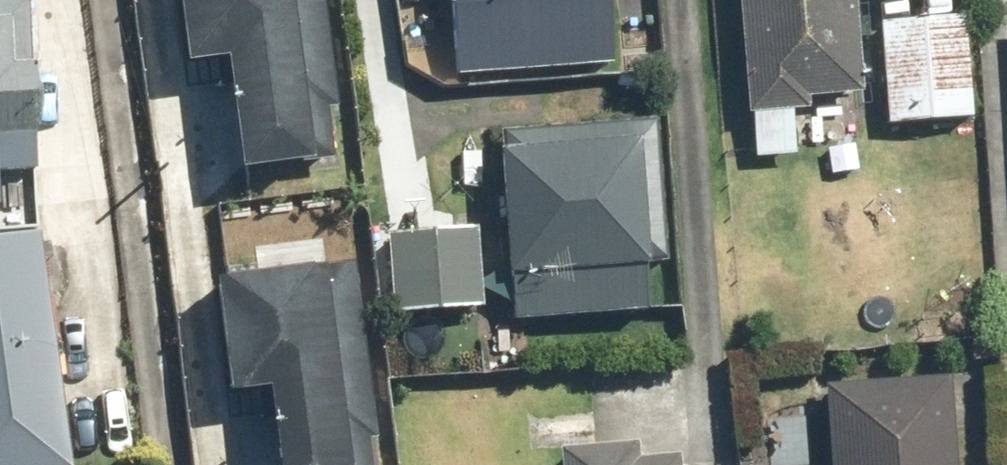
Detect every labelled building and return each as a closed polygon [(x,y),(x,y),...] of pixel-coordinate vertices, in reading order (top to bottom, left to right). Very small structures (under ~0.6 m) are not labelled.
[(28,172),(23,0),(0,0),(0,173),(28,172)] [(335,152),(314,0),(182,0),(189,56),(226,51),(241,165),(335,152)] [(445,6),(452,6),(455,75),(609,66),(605,0),(445,0),(445,6)] [(853,0),(737,0),(746,114),(749,114),(752,154),(792,151),(789,109),(807,108),(806,97),(860,93),(853,0)] [(970,119),(963,16),(878,21),(885,124),(970,119)] [(666,263),(655,119),(493,131),(507,321),(643,311),(640,265),(666,263)] [(480,308),(475,225),(385,230),(390,313),(480,308)] [(35,232),(0,237),(0,464),(66,464),(35,232)] [(350,250),(220,268),(236,384),(272,379),(284,464),(379,464),(350,250)] [(829,464),(952,464),(945,374),(823,383),(829,464)] [(679,455),(633,457),(633,441),(558,445),(559,464),(679,464),(679,455)]
